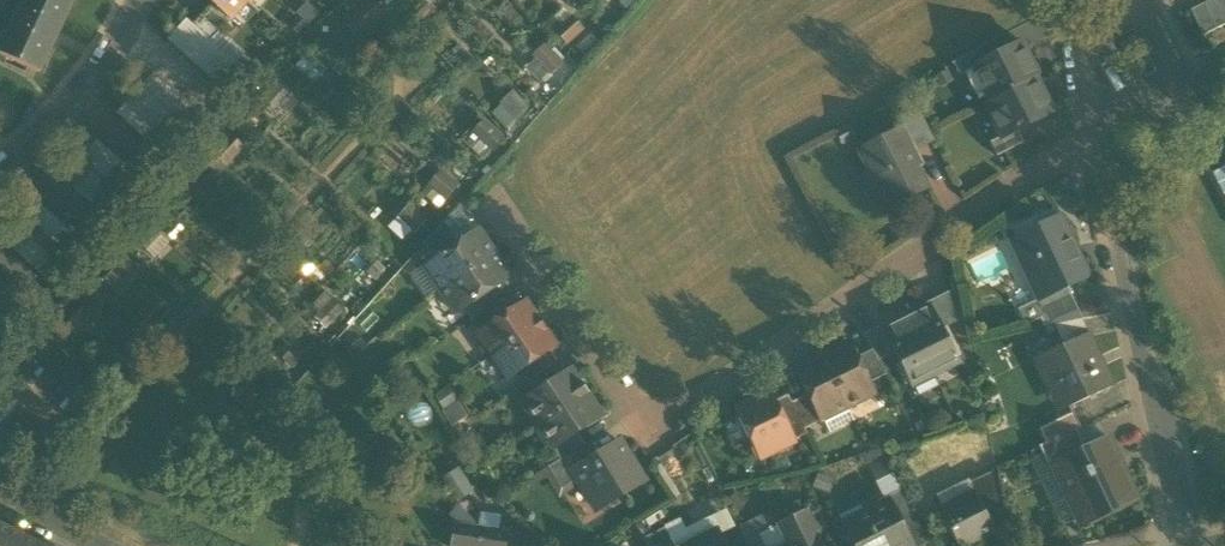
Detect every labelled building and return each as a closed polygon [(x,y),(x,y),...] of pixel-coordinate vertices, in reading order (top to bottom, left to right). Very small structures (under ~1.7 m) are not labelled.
[(0,50),(0,54),(39,71),(73,0),(24,0),(0,50)] [(246,2),(244,0),(207,0),(212,4),(229,20),(246,2)] [(246,2),(257,12),(269,0),(248,0),(246,2)] [(346,23),(360,35),(384,9),(374,0),(367,0),(346,23)] [(1224,25),(1224,14),(1218,0),(1211,0),(1204,4),(1217,30),(1224,25)] [(241,31),(257,12),(246,2),(229,20),(233,23),(241,31)] [(222,35),(233,23),(229,20),(212,4),(201,16),(219,32),(222,35)] [(1204,36),(1217,30),(1204,4),(1191,10),(1203,34),(1204,36)] [(562,36),(578,22),(566,8),(550,22),(562,36)] [(210,42),(219,32),(201,16),(192,26),(210,42)] [(168,41),(225,93),(244,72),(236,65),(210,42),(192,26),(187,20),(168,41)] [(210,42),(236,65),(246,54),(228,38),(227,39),(222,35),(219,32),(210,42)] [(971,70),(987,103),(1035,79),(1039,77),(1021,43),(985,61),(970,69),(971,70)] [(554,75),(560,69),(541,48),(534,54),(554,75)] [(952,62),(959,76),(971,70),(970,69),(985,61),(979,48),(952,62)] [(114,114),(164,160),(201,119),(151,74),(114,114)] [(1053,113),(1035,79),(987,103),(984,105),(1001,137),(1002,139),(1017,131),(1053,113)] [(508,95),(492,113),(507,127),(524,110),(508,95)] [(902,130),(914,153),(935,143),(930,133),(918,109),(895,121),(900,131),(902,130)] [(485,124),(475,130),(488,152),(498,146),(485,124)] [(851,124),(835,132),(842,147),(859,138),(851,124)] [(884,199),(888,208),(902,201),(927,189),(910,155),(914,153),(902,130),(900,131),(860,152),(867,166),(863,179),(868,189),(877,185),(884,199)] [(989,143),(997,158),(1024,144),(1017,131),(1002,139),(1001,137),(989,143)] [(97,141),(80,160),(62,180),(107,221),(125,202),(142,182),(97,141)] [(1217,184),(1224,180),(1224,167),(1212,174),(1217,184)] [(444,169),(430,183),(446,200),(460,185),(444,169)] [(411,203),(389,227),(405,242),(428,218),(411,203)] [(459,207),(444,223),(458,244),(476,232),(459,207)] [(1009,230),(1015,242),(1035,232),(1034,229),(1058,218),(1053,209),(1009,230)] [(1042,298),(1044,302),(1069,290),(1085,282),(1075,260),(1073,261),(1069,251),(1073,249),(1058,218),(1034,229),(1035,232),(1015,242),(1042,298)] [(424,245),(434,260),(458,244),(444,223),(424,245)] [(424,267),(440,291),(494,255),(478,231),(476,232),(458,244),(434,260),(424,267)] [(510,279),(494,255),(440,291),(456,315),(465,309),(490,292),(510,279)] [(426,300),(440,291),(424,267),(410,276),(426,300)] [(943,325),(945,328),(964,319),(957,289),(934,300),(937,305),(941,313),(938,315),(943,325)] [(1044,327),(1052,326),(1075,321),(1070,298),(1072,297),(1069,290),(1044,302),(1042,298),(1032,302),(1040,319),(1044,327)] [(465,309),(473,321),(495,306),(498,304),(490,292),(465,309)] [(1075,321),(1083,320),(1072,297),(1070,298),(1075,321)] [(1040,319),(1032,302),(1017,310),(1025,326),(1040,319)] [(478,335),(493,356),(541,325),(526,303),(503,318),(478,335)] [(934,307),(930,310),(939,328),(943,325),(938,315),(941,313),(937,305),(934,306),(934,307)] [(503,318),(495,306),(473,321),(470,323),(478,335),(503,318)] [(956,362),(939,328),(930,310),(929,308),(905,320),(932,374),(956,362)] [(911,384),(932,374),(905,320),(884,330),(885,332),(881,334),(890,353),(895,350),(911,384)] [(1083,320),(1075,321),(1052,326),(1062,345),(1086,334),(1087,336),(1090,335),(1083,320)] [(555,347),(541,325),(493,356),(508,378),(518,371),(543,355),(555,347)] [(864,335),(872,350),(878,361),(891,355),(890,353),(881,334),(878,328),(864,335)] [(355,331),(340,343),(350,360),(367,347),(355,331)] [(1054,380),(1067,407),(1068,406),(1111,386),(1087,336),(1086,334),(1062,345),(1034,358),(1041,384),(1054,380)] [(821,356),(822,358),(847,408),(873,395),(868,384),(855,359),(848,343),(821,356)] [(885,376),(878,361),(872,350),(855,359),(868,384),(885,376)] [(518,371),(526,383),(535,377),(551,367),(543,355),(518,371)] [(821,421),(823,420),(847,408),(822,358),(811,364),(810,362),(795,370),(808,395),(821,421)] [(523,403),(538,426),(586,394),(587,394),(580,383),(579,384),(571,371),(543,389),(523,403)] [(939,387),(932,374),(911,384),(918,397),(939,387)] [(543,389),(535,377),(526,383),(510,394),(518,406),(523,403),(543,389)] [(1059,411),(1067,407),(1054,380),(1041,384),(1059,411)] [(458,401),(448,387),(434,396),(443,411),(458,401)] [(758,458),(760,460),(795,443),(794,441),(775,402),(770,392),(760,397),(761,398),(735,411),(749,440),(746,441),(755,460),(758,458)] [(601,417),(586,394),(538,426),(541,431),(539,432),(547,444),(549,442),(552,448),(577,432),(577,433),(601,417)] [(807,435),(805,430),(791,403),(788,395),(775,402),(794,441),(807,435)] [(808,395),(791,403),(805,430),(821,422),(821,421),(808,395)] [(854,421),(847,408),(823,420),(829,433),(854,421)] [(1039,429),(1047,445),(1074,432),(1081,429),(1073,413),(1072,413),(1039,429)] [(1082,448),(1106,436),(1099,420),(1081,429),(1074,432),(1082,448)] [(552,448),(560,460),(585,445),(577,433),(577,432),(552,448)] [(1082,448),(1074,432),(1047,445),(1039,449),(1042,456),(1051,474),(1059,471),(1054,461),(1082,448)] [(1081,516),(1082,519),(1134,494),(1106,436),(1082,448),(1054,461),(1059,471),(1081,516)] [(577,480),(593,506),(621,488),(624,494),(644,482),(620,443),(593,459),(572,472),(577,480)] [(593,459),(585,445),(560,460),(548,468),(562,491),(577,480),(572,472),(593,459)] [(1061,526),(1081,516),(1059,471),(1051,474),(1042,456),(1030,462),(1061,526)] [(474,492),(459,468),(442,479),(457,502),(474,492)] [(975,493),(984,509),(997,503),(990,473),(969,483),(974,493),(975,493)] [(834,480),(818,474),(813,488),(828,494),(834,480)] [(885,497),(901,489),(893,474),(875,482),(884,500),(886,499),(885,497)] [(974,493),(969,483),(968,480),(936,496),(943,509),(974,493)] [(917,522),(901,489),(885,497),(886,499),(888,498),(903,529),(912,545),(917,545),(927,541),(917,522)] [(960,545),(965,545),(995,531),(984,509),(975,493),(974,493),(943,509),(941,509),(960,545)] [(863,545),(912,545),(903,529),(888,498),(886,499),(884,500),(863,511),(867,520),(847,530),(855,545),(862,543),(863,545)] [(449,515),(457,525),(474,527),(479,528),(459,505),(449,515)] [(665,529),(673,545),(690,545),(718,532),(720,535),(735,527),(726,509),(685,530),(680,519),(664,526),(665,529)] [(820,509),(808,515),(816,533),(829,527),(820,509)] [(739,527),(742,533),(756,526),(760,535),(780,525),(780,524),(773,510),(739,527)] [(816,533),(808,515),(805,511),(780,524),(780,525),(791,545),(823,545),(816,533)] [(867,520),(863,511),(843,521),(847,530),(867,520)] [(495,530),(499,531),(501,515),(481,513),(479,528),(481,528),(495,530)] [(481,528),(479,528),(474,527),(457,525),(454,524),(450,545),(478,545),(481,528)] [(26,538),(0,525),(0,545),(22,545),(26,538)] [(780,525),(760,535),(765,545),(791,545),(780,525)] [(747,545),(765,545),(760,535),(756,526),(742,533),(741,534),(747,545)] [(495,530),(481,528),(478,545),(492,545),(495,530)] [(665,529),(643,539),(647,545),(673,545),(665,529)] [(495,530),(492,545),(507,545),(509,533),(499,531),(495,530)] [(720,535),(718,532),(690,545),(725,545),(720,535)] [(22,545),(44,545),(26,537),(26,538),(22,545)]
